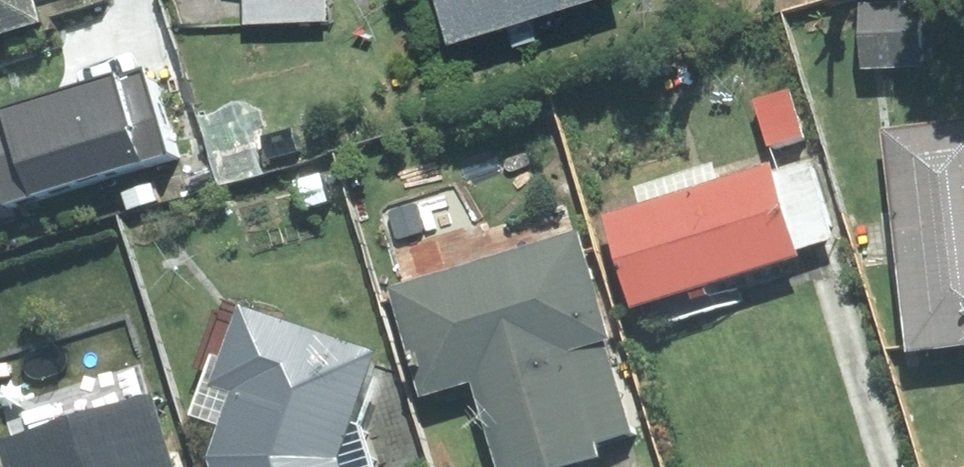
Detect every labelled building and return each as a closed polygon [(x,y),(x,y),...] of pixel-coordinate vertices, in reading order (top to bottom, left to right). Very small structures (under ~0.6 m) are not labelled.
[(38,21),(32,0),(0,0),(0,32),(38,21)] [(325,21),(325,0),(242,0),(242,23),(325,21)] [(448,43),(595,0),(435,0),(448,43)] [(917,1),(858,3),(860,69),(919,67),(917,1)] [(0,109),(0,202),(167,153),(141,67),(0,109)] [(754,100),(768,145),(801,135),(787,89),(754,100)] [(884,132),(908,348),(963,342),(963,123),(884,132)] [(603,216),(631,305),(637,303),(646,329),(742,299),(734,275),(797,255),(795,248),(771,172),(767,161),(717,177),(712,162),(633,186),(639,204),(603,216)] [(808,161),(771,172),(795,248),(831,237),(808,161)] [(566,350),(602,339),(607,338),(575,231),(387,287),(419,395),(469,380),(495,466),(564,466),(598,457),(594,443),(566,350)] [(189,414),(219,424),(207,458),(210,466),(370,466),(357,423),(378,361),(373,359),(377,348),(236,301),(217,356),(209,354),(189,414)] [(630,432),(602,339),(566,350),(594,443),(630,432)] [(150,391),(145,393),(137,367),(1,409),(9,434),(0,437),(0,457),(3,466),(174,466),(150,391)]
